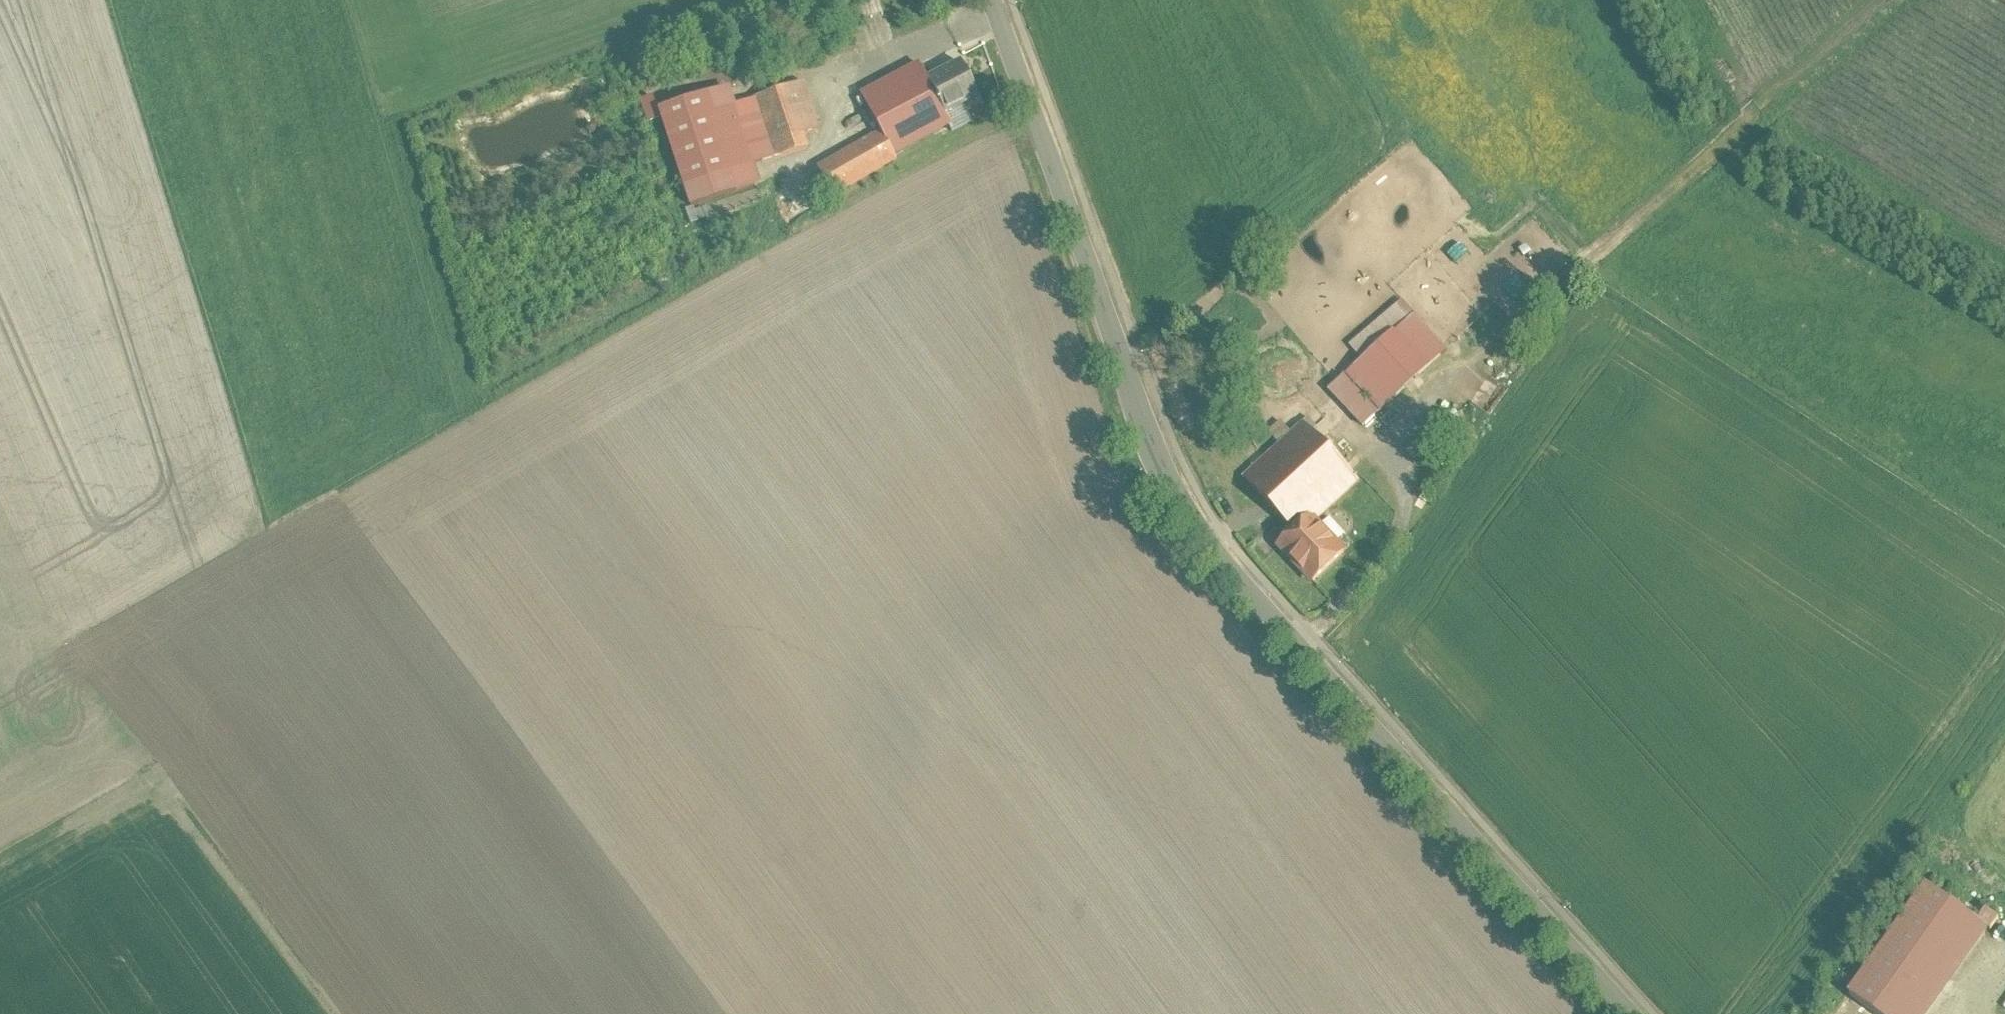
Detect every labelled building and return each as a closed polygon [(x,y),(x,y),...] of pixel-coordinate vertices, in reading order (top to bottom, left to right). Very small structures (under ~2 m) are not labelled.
[(860,18),(885,12),(882,0),(856,0),(860,18)] [(953,61),(921,80),(939,110),(971,91),(953,61)] [(912,64),(857,96),(878,132),(890,151),(944,119),(939,110),(921,80),(912,64)] [(804,85),(759,99),(775,153),(821,139),(804,85)] [(728,91),(655,112),(682,202),(754,181),(748,160),(732,107),(728,91)] [(759,99),(732,107),(748,160),(775,153),(759,99)] [(894,161),(878,132),(819,164),(835,193),(894,161)] [(1348,344),(1362,360),(1407,319),(1392,303),(1348,344)] [(1448,348),(1414,312),(1407,319),(1362,360),(1328,391),(1362,427),(1448,348)] [(1269,432),(1281,445),(1292,435),(1280,422),(1269,432)] [(1246,477),(1293,527),(1274,544),(1311,584),(1347,551),(1318,519),(1356,483),(1302,425),(1292,435),(1281,445),(1259,465),(1251,472),(1246,477)] [(1242,463),(1251,472),(1259,465),(1250,455),(1242,463)] [(1921,882),(1844,994),(1874,1013),(1925,1013),(1986,927),(1921,882)]
